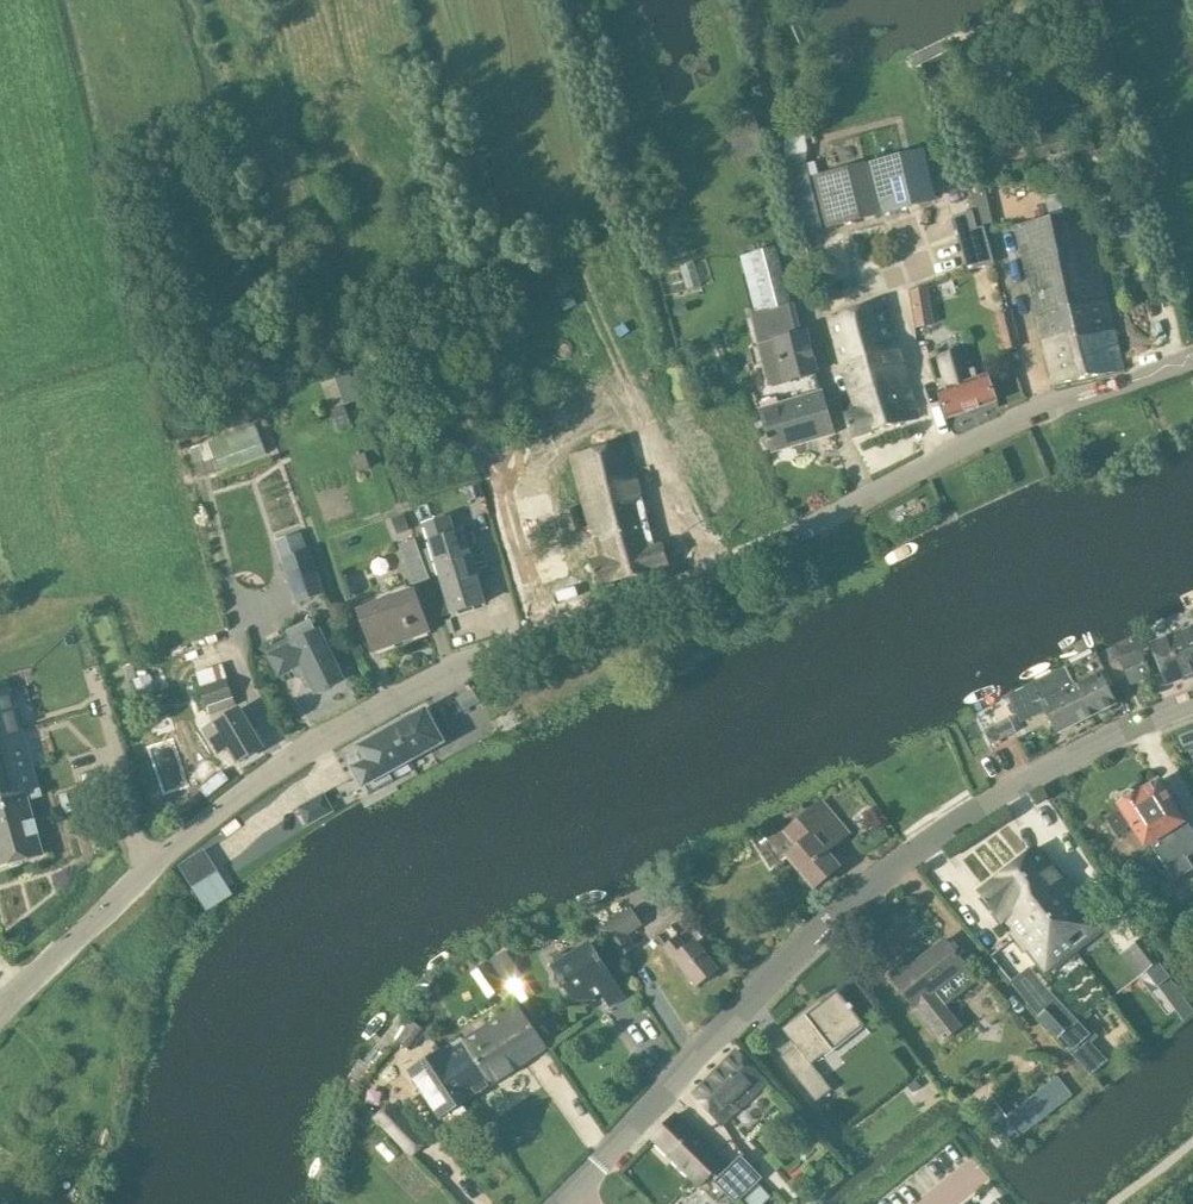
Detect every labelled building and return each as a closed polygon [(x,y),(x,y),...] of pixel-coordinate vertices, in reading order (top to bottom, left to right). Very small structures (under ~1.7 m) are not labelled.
[(1026,144),(1030,163),(1067,153),(1062,135),(1051,137),(1048,125),(1024,131),(1027,144),(1026,144)] [(924,149),(869,162),(810,177),(823,230),(882,216),(936,202),(924,149)] [(1080,338),(1089,377),(1123,370),(1114,330),(1086,211),(1066,216),(1069,228),(1070,228),(1086,298),(1085,298),(1087,304),(1071,308),(1079,338),(1080,338)] [(974,212),(954,217),(969,273),(995,266),(986,229),(979,231),(974,212)] [(1054,386),(1089,377),(1080,338),(1079,338),(1071,308),(1087,304),(1085,298),(1086,298),(1070,228),(1069,228),(1066,216),(1017,227),(1043,340),(1054,386)] [(741,256),(755,313),(755,315),(791,306),(791,304),(775,246),(741,256)] [(927,290),(912,293),(917,327),(933,324),(927,290)] [(860,371),(877,430),(919,418),(886,300),(858,309),(874,367),(860,371)] [(755,315),(755,313),(750,314),(768,386),(819,374),(809,331),(801,332),(794,304),(791,304),(791,306),(755,315)] [(874,431),(877,430),(860,371),(874,367),(858,309),(828,319),(851,400),(843,402),(845,412),(852,439),(874,432),(874,431)] [(1022,346),(1012,309),(995,314),(1005,351),(1022,346)] [(988,375),(978,379),(968,348),(939,357),(949,389),(939,392),(948,418),(997,402),(988,375)] [(351,373),(322,382),(323,385),(327,399),(327,402),(330,409),(331,409),(333,408),(344,405),(359,401),(357,396),(351,373)] [(823,392),(760,410),(773,452),(835,434),(823,392)] [(220,471),(267,454),(256,425),(209,442),(220,471)] [(630,440),(571,456),(599,559),(595,560),(602,585),(670,567),(663,544),(656,546),(639,479),(639,472),(630,440)] [(365,453),(351,458),(356,473),(370,468),(365,453)] [(480,485),(466,489),(470,501),(484,497),(480,485)] [(577,509),(566,512),(572,531),(582,529),(577,509)] [(392,519),(397,535),(410,531),(405,515),(392,519)] [(462,532),(457,534),(456,534),(451,517),(424,525),(429,542),(432,541),(443,577),(473,568),(462,532)] [(430,580),(416,540),(400,546),(414,585),(430,580)] [(281,559),(297,604),(326,594),(311,549),(281,559)] [(484,603),(473,568),(443,577),(454,613),(484,603)] [(430,630),(416,591),(359,611),(374,650),(430,630)] [(316,632),(310,620),(288,631),(294,644),(271,655),(280,674),(293,669),(298,679),(302,681),(305,680),(310,691),(315,689),(317,692),(343,679),(319,630),(316,632)] [(1153,644),(1168,683),(1192,673),(1192,629),(1153,644)] [(1143,632),(1098,652),(1104,665),(1121,658),(1132,683),(1153,675),(1153,674),(1152,674),(1143,652),(1151,649),(1150,646),(1143,632)] [(1098,652),(1067,667),(1076,686),(1078,685),(1094,715),(1117,703),(1103,675),(1108,672),(1104,665),(1098,652)] [(1034,689),(1011,700),(1022,722),(1046,710),(1058,733),(1094,715),(1078,685),(1076,686),(1067,667),(1032,685),(1034,689)] [(134,680),(140,697),(155,692),(152,682),(161,679),(159,672),(134,680)] [(236,706),(228,679),(200,687),(209,715),(236,706)] [(41,855),(26,800),(40,796),(10,689),(0,692),(0,866),(41,855)] [(456,698),(464,711),(480,702),(473,689),(456,698)] [(241,709),(205,730),(219,753),(229,747),(237,762),(263,746),(241,709)] [(391,723),(390,724),(419,774),(441,762),(440,761),(419,773),(412,760),(444,741),(441,735),(445,733),(436,718),(433,720),(426,709),(393,727),(391,723)] [(419,774),(390,724),(392,728),(360,747),(368,761),(355,768),(370,794),(395,780),(390,772),(411,761),(418,773),(396,786),(397,786),(419,774)] [(996,725),(983,731),(990,745),(1003,738),(996,725)] [(173,740),(149,748),(165,794),(189,786),(173,740)] [(1166,867),(1166,866),(1182,893),(1192,886),(1192,829),(1187,820),(1185,821),(1160,780),(1135,795),(1134,793),(1129,792),(1124,795),(1123,799),(1125,802),(1120,806),(1122,809),(1107,819),(1117,835),(1132,826),(1146,848),(1151,844),(1166,867)] [(299,808),(306,820),(306,821),(309,825),(334,811),(324,794),(299,808)] [(795,847),(787,854),(815,887),(840,866),(827,851),(849,833),(821,800),(783,832),(795,847)] [(979,893),(1035,966),(1044,977),(1107,929),(1066,876),(1061,879),(1037,848),(979,893)] [(181,866),(194,887),(206,906),(230,891),(205,851),(181,866)] [(598,930),(619,960),(638,948),(629,936),(643,926),(631,909),(598,930)] [(672,957),(673,957),(697,987),(719,970),(696,941),(687,948),(678,936),(664,947),(672,957)] [(1144,937),(1128,949),(1146,973),(1149,977),(1155,985),(1158,989),(1171,979),(1159,963),(1161,962),(1162,961),(1146,940),(1145,939),(1144,937)] [(946,939),(910,967),(914,972),(897,985),(915,1007),(916,1006),(943,1040),(961,1026),(934,992),(967,966),(946,939)] [(553,967),(555,972),(556,982),(562,981),(575,1003),(598,1001),(596,997),(601,994),(610,1007),(626,997),(590,943),(572,955),(555,955),(555,966),(553,967)] [(471,974),(488,999),(506,987),(488,962),(471,974)] [(516,966),(501,976),(501,977),(506,985),(522,975),(516,966)] [(783,1028),(796,1045),(797,1046),(782,1057),(816,1103),(831,1090),(811,1064),(824,1054),(825,1055),(865,1025),(852,1008),(853,1007),(851,1003),(849,1004),(838,990),(812,1010),(810,1007),(783,1028)] [(1091,1035),(1061,1003),(1056,1007),(1053,1003),(1038,1018),(1058,1040),(1061,1037),(1074,1051),(1091,1035)] [(441,1052),(470,1097),(546,1049),(518,1005),(463,1040),(463,1039),(447,1049),(447,1048),(441,1052)] [(411,1020),(398,1041),(413,1050),(426,1030),(411,1020)] [(737,1050),(694,1094),(722,1125),(751,1099),(768,1082),(737,1050)] [(439,1117),(470,1097),(441,1052),(410,1071),(439,1117)] [(916,1076),(904,1085),(913,1098),(925,1089),(916,1076)] [(1010,1113),(1003,1118),(1019,1139),(1034,1127),(1069,1098),(1053,1079),(1019,1105),(1010,1113)] [(653,1138),(700,1185),(699,1186),(716,1202),(725,1193),(736,1203),(762,1178),(742,1156),(728,1170),(722,1163),(724,1162),(705,1143),(706,1141),(699,1134),(697,1135),(676,1114),(653,1138)]
